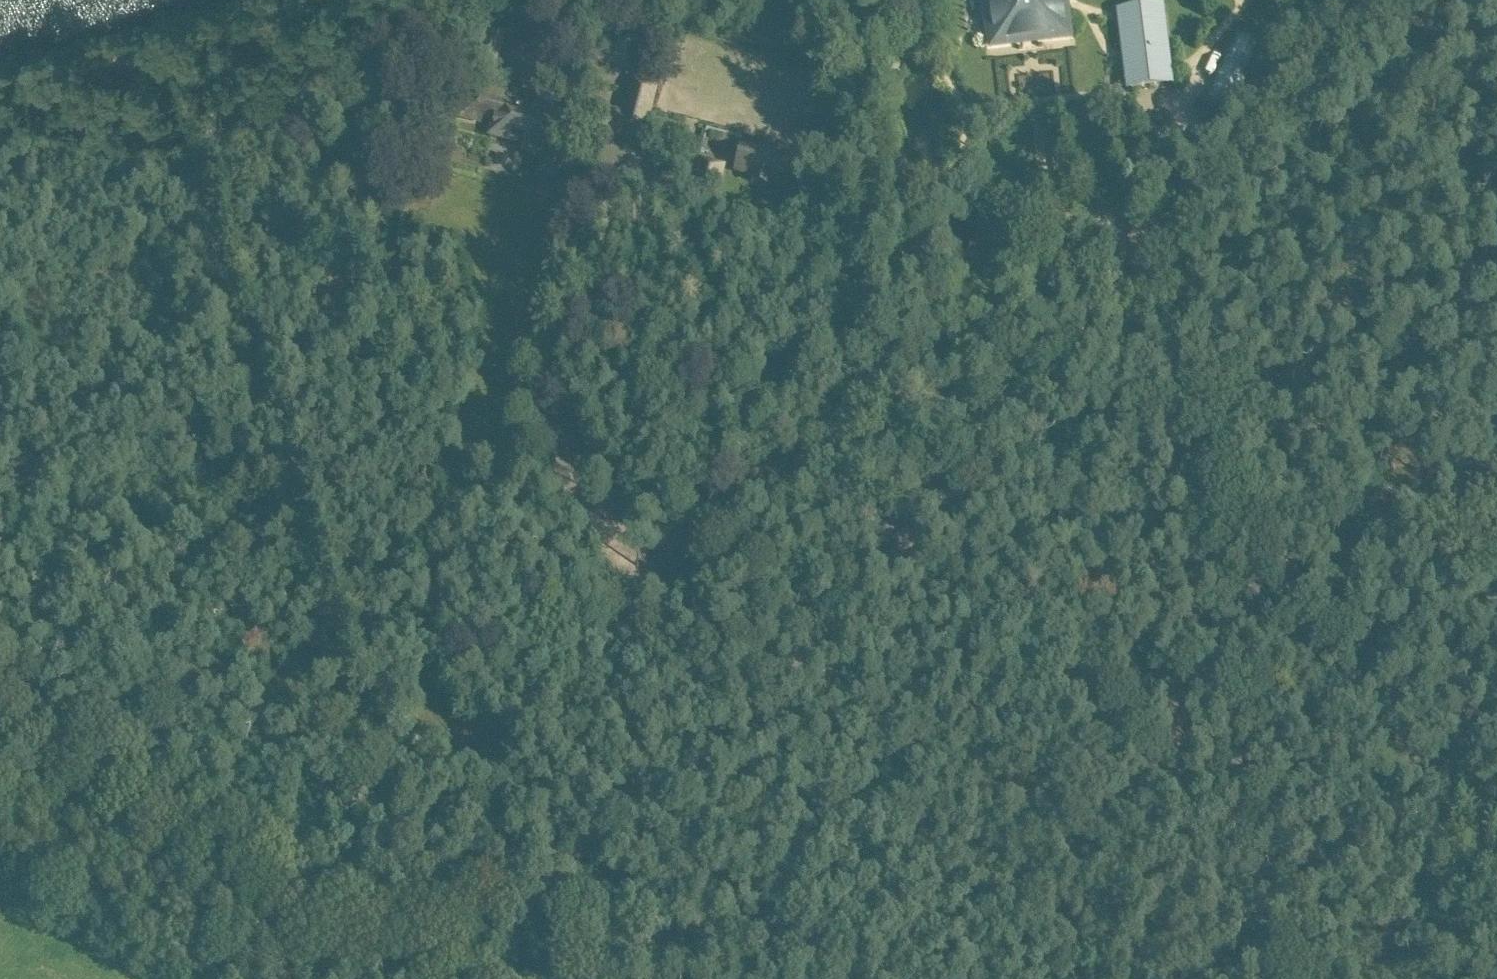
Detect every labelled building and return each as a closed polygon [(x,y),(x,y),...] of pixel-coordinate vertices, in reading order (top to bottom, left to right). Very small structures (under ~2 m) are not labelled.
[(635,11),(657,4),(656,0),(632,0),(635,11)] [(990,21),(992,40),(993,44),(1019,41),(1019,37),(1019,34),(1041,31),(1042,34),(1042,38),(1069,35),(1068,31),(1066,11),(1065,0),(987,0),(990,21)] [(1165,5),(1116,11),(1126,91),(1174,86),(1165,5)] [(1236,35),(1205,102),(1228,113),(1259,45),(1236,35)] [(466,80),(456,118),(494,127),(492,134),(525,142),(523,150),(552,158),(558,133),(583,140),(591,109),(577,105),(573,120),(505,102),(505,90),(466,80)] [(743,140),(735,172),(750,176),(749,183),(774,190),(776,183),(791,187),(799,154),(785,151),(785,149),(759,142),(759,144),(743,140)]
